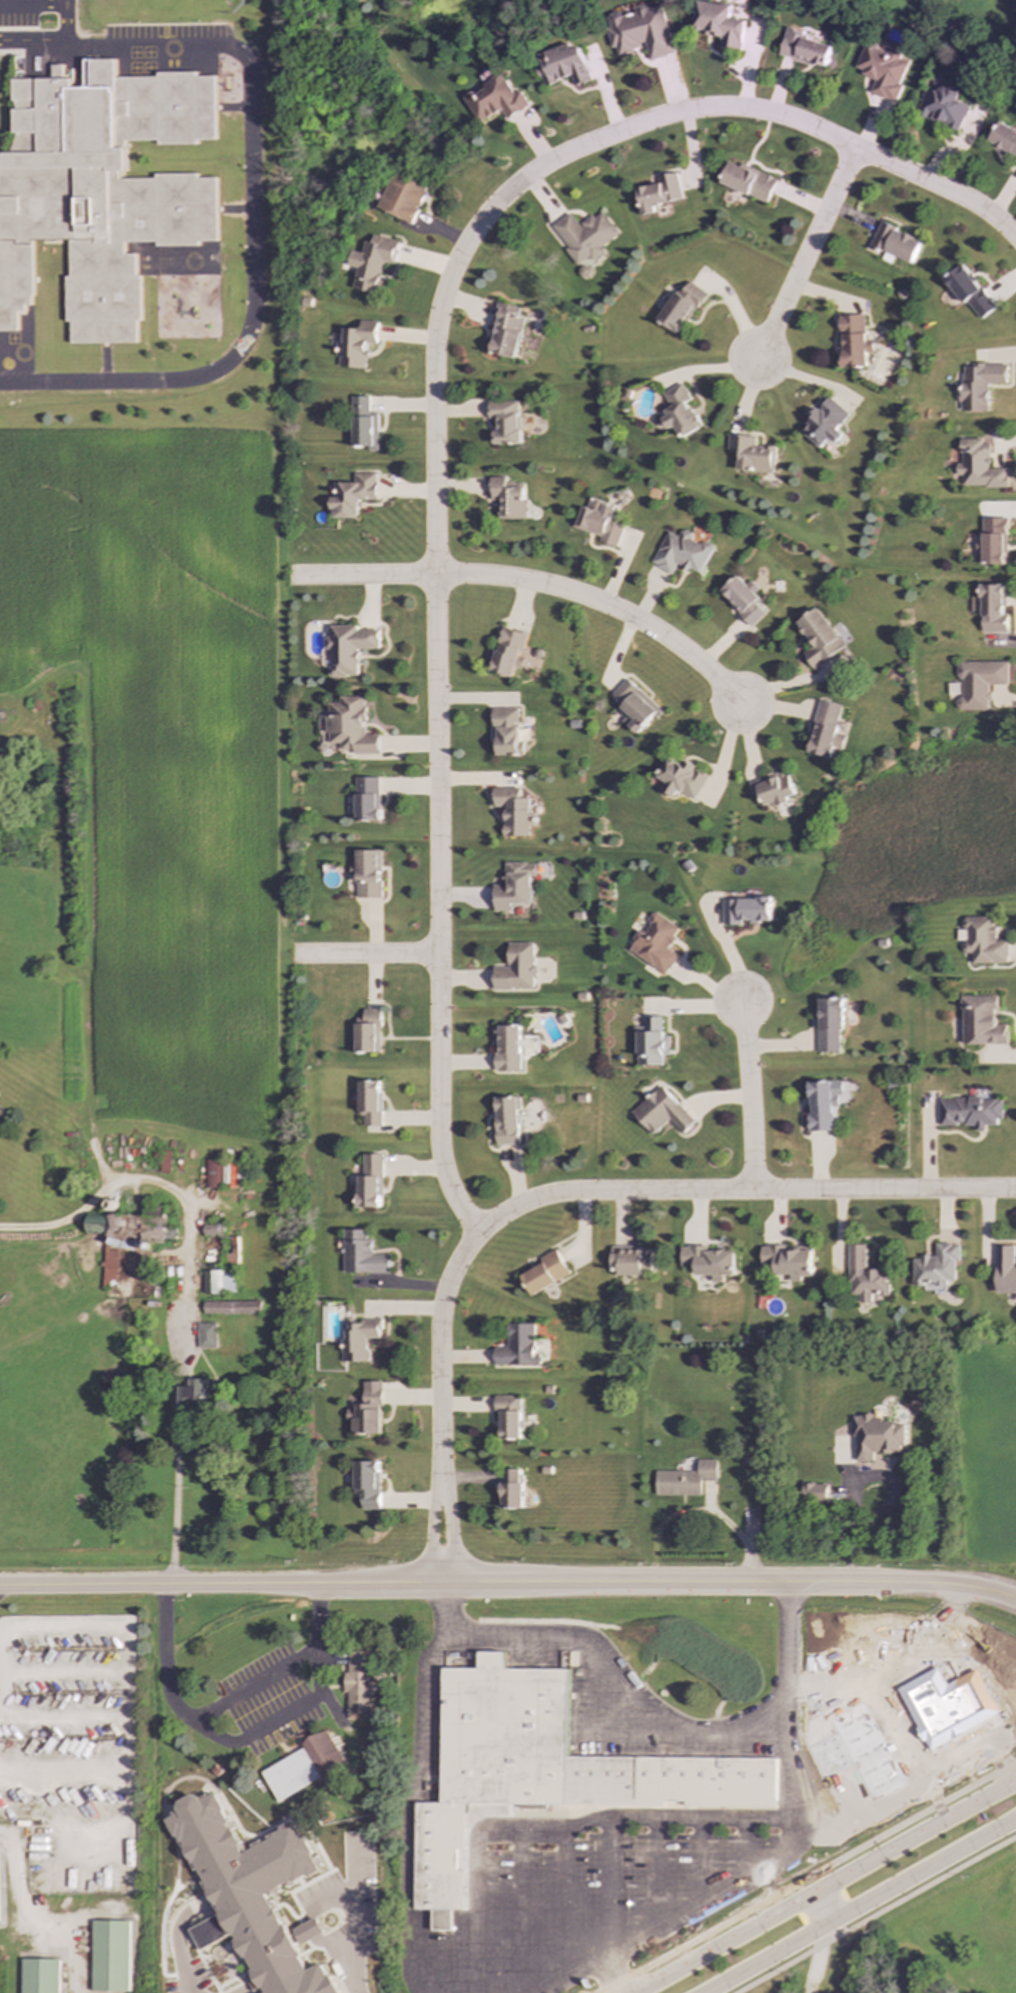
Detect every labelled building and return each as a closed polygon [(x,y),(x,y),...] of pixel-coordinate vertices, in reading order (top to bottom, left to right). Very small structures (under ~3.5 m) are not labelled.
[(745,20),(729,18),(731,6),(698,1),(693,33),(721,37),(719,46),(741,50),(745,20)] [(674,54),(662,5),(647,9),(647,8),(623,13),(623,11),(607,15),(610,27),(607,28),(612,48),(617,47),(619,55),(645,49),(648,60),(674,54)] [(831,43),(785,30),(778,55),(825,68),(831,43)] [(908,62),(899,58),(901,53),(889,49),(888,52),(865,42),(854,70),(875,78),(869,93),(895,102),(902,85),(899,84),(908,62)] [(592,81),(580,46),(571,50),(569,43),(533,56),(544,86),(571,76),(575,87),(592,81)] [(125,245),(217,244),(216,176),(127,176),(127,143),(215,142),(215,75),(116,76),(116,59),(76,60),(76,65),(53,65),(53,79),(15,80),(15,133),(39,133),(39,153),(5,153),(5,169),(77,169),(77,238),(68,238),(69,344),(139,344),(138,254),(125,254),(125,245)] [(478,123),(502,109),(507,119),(529,106),(520,91),(513,95),(496,68),(478,78),(482,85),(463,96),(478,123)] [(957,131),(969,106),(955,100),(959,92),(941,84),(937,92),(927,87),(915,112),(957,131)] [(999,122),(987,142),(1015,159),(1015,132),(999,122)] [(775,180),(729,160),(719,183),(765,203),(775,180)] [(378,207),(412,224),(429,188),(395,171),(378,207)] [(636,188),(642,215),(655,212),(653,205),(681,199),(676,173),(657,176),(658,183),(636,188)] [(0,197),(0,215),(21,215),(21,197),(0,197)] [(552,226),(569,247),(565,250),(577,265),(589,257),(593,261),(605,252),(601,247),(618,234),(601,210),(580,226),(570,213),(552,226)] [(869,246),(884,252),(881,259),(889,263),(892,255),(911,263),(920,240),(879,223),(869,246)] [(353,289),(377,294),(384,261),(395,264),(400,241),(374,235),(372,242),(365,241),(363,253),(353,250),(349,266),(358,268),(353,289)] [(996,305),(959,264),(942,279),(979,320),(996,305)] [(657,321),(680,334),(704,291),(688,282),(681,294),(675,290),(657,321)] [(518,346),(534,349),(537,339),(529,337),(532,320),(518,317),(521,307),(498,302),(490,339),(493,340),(490,353),(515,359),(518,346)] [(839,315),(840,347),(838,347),(839,368),(865,367),(864,353),(871,353),(871,340),(863,340),(863,315),(839,315)] [(378,321),(361,321),(361,329),(344,328),(343,343),(339,343),(338,367),(367,368),(368,344),(377,344),(378,321)] [(1006,384),(1006,364),(960,364),(960,411),(987,411),(987,384),(1006,384)] [(663,393),(670,407),(664,410),(667,415),(661,419),(667,430),(674,426),(680,438),(701,427),(687,401),(690,399),(682,383),(663,393)] [(353,397),(353,446),(369,446),(369,451),(378,450),(378,412),(369,412),(369,397),(353,397)] [(848,412),(825,397),(800,433),(820,447),(826,438),(835,443),(841,434),(836,430),(848,412)] [(489,419),(495,419),(494,444),(520,445),(520,401),(489,401),(489,419)] [(736,470),(772,473),(774,447),(754,445),(754,436),(728,434),(726,450),(738,451),(736,470)] [(1006,486),(1006,468),(988,468),(987,443),(980,443),(980,439),(959,439),(959,463),(955,463),(956,476),(960,476),(960,487),(1006,486)] [(336,483),(336,497),(333,497),(333,518),(359,518),(359,500),(377,500),(377,473),(354,473),(354,483),(336,483)] [(524,482),(506,483),(506,476),(490,477),(491,501),(502,500),(503,519),(525,519),(524,482)] [(623,526),(609,522),(614,506),(589,498),(586,508),(581,506),(574,528),(600,536),(598,542),(616,547),(623,526)] [(1004,565),(1005,519),(981,518),(980,540),(975,540),(974,552),(980,552),(980,564),(1004,565)] [(698,573),(712,548),(691,537),(692,534),(682,528),(677,537),(667,531),(650,564),(670,574),(675,565),(689,571),(690,569),(698,573)] [(718,592),(750,626),(765,612),(749,596),(757,589),(749,580),(744,584),(735,575),(718,592)] [(980,632),(1006,632),(1006,614),(1003,614),(1003,584),(979,585),(980,632)] [(793,622),(810,647),(800,653),(811,669),(842,648),(815,608),(793,622)] [(380,630),(358,630),(358,626),(331,626),(331,637),(326,637),(327,649),(332,649),(332,676),(359,676),(359,649),(380,649),(380,630)] [(491,671),(512,677),(515,667),(522,669),(525,657),(521,656),(527,633),(503,626),(491,671)] [(1007,662),(956,662),(957,678),(960,678),(960,710),(989,709),(989,685),(1008,685),(1007,662)] [(660,709),(626,678),(610,696),(629,713),(621,721),(637,735),(660,709)] [(365,696),(341,697),(341,703),(328,703),(329,743),(341,743),(341,750),(354,749),(354,754),(380,754),(379,734),(366,735),(365,696)] [(841,705),(818,700),(808,737),(811,738),(807,752),(830,758),(833,748),(840,750),(844,735),(834,733),(841,705)] [(497,755),(522,756),(523,742),(518,742),(518,709),(493,708),(492,730),(497,730),(497,755)] [(677,790),(694,800),(708,776),(685,762),(682,766),(668,757),(656,777),(666,783),(662,790),(673,797),(677,790)] [(749,783),(757,807),(775,801),(777,806),(788,802),(787,797),(795,794),(785,769),(749,783)] [(355,777),(356,821),(379,821),(378,777),(355,777)] [(527,836),(527,826),(534,826),(534,814),(529,814),(529,798),(519,798),(519,787),(493,787),(493,807),(503,807),(503,836),(527,836)] [(380,850),(355,851),(356,865),(350,865),(350,876),(356,876),(357,898),(381,898),(380,850)] [(531,903),(531,876),(535,876),(535,863),(503,864),(504,885),(494,885),(494,911),(512,911),(512,904),(531,903)] [(723,925),(742,925),(742,922),(771,922),(771,899),(723,898),(723,925)] [(628,950),(667,974),(678,955),(669,949),(681,928),(654,911),(648,921),(652,924),(645,934),(640,931),(628,950)] [(972,963),(1008,963),(1008,940),(996,940),(996,925),(992,925),(992,916),(962,917),(962,930),(957,930),(957,941),(962,941),(962,953),(972,953),(972,963)] [(534,943),(508,943),(509,967),(493,967),(494,990),(534,989),(534,943)] [(996,996),(962,996),(963,1045),(1007,1044),(1007,1025),(996,1025),(996,996)] [(840,1052),(840,1031),(844,1031),(844,999),(819,999),(819,1053),(840,1052)] [(380,1052),(381,1009),(364,1009),(364,1018),(356,1018),(356,1052),(380,1052)] [(663,1066),(663,1056),(671,1056),(671,1036),(664,1036),(664,1016),(645,1017),(645,1027),(636,1027),(636,1066),(663,1066)] [(520,1025),(497,1025),(497,1052),(495,1052),(496,1072),(521,1071),(520,1025)] [(383,1126),(382,1081),(360,1081),(360,1116),(365,1116),(365,1126),(383,1126)] [(808,1132),(833,1131),(832,1107),(839,1107),(839,1095),(843,1095),(842,1081),(809,1082),(811,1114),(807,1114),(808,1132)] [(696,1122),(662,1086),(633,1112),(654,1135),(670,1119),(683,1134),(696,1122)] [(498,1145),(521,1144),(519,1097),(496,1098),(498,1145)] [(940,1125),(977,1125),(977,1131),(986,1131),(986,1125),(1002,1125),(1002,1099),(940,1098),(940,1125)] [(383,1154),(365,1154),(365,1176),(359,1176),(360,1208),(384,1207),(383,1154)] [(204,1188),(220,1188),(221,1160),(204,1160),(204,1188)] [(176,1239),(176,1228),(166,1228),(166,1216),(109,1214),(107,1244),(142,1245),(142,1238),(176,1239)] [(107,1215),(88,1215),(87,1233),(106,1234),(107,1215)] [(204,1236),(224,1236),(224,1224),(204,1224),(204,1236)] [(346,1273),(392,1273),(392,1254),(375,1255),(375,1240),(369,1240),(369,1229),(345,1230),(346,1273)] [(914,1287),(934,1287),(934,1294),(947,1293),(946,1281),(956,1280),(956,1261),(961,1261),(961,1243),(936,1244),(937,1256),(914,1257),(914,1287)] [(866,1245),(849,1245),(849,1295),(860,1295),(860,1302),(871,1302),(871,1295),(889,1295),(890,1270),(866,1270),(866,1245)] [(682,1266),(696,1266),(696,1275),(712,1275),(713,1282),(723,1282),(723,1275),(734,1275),(734,1251),(707,1251),(707,1246),(681,1246),(682,1266)] [(1015,1265),(1015,1246),(997,1246),(998,1293),(1015,1293),(1015,1265)] [(612,1267),(618,1267),(618,1275),(653,1274),(653,1247),(611,1248),(612,1267)] [(812,1277),(812,1247),(762,1247),(762,1265),(774,1265),(774,1274),(790,1274),(790,1281),(801,1281),(801,1277),(812,1277)] [(534,1296),(571,1274),(556,1249),(541,1258),(544,1263),(522,1276),(534,1296)] [(117,1286),(118,1250),(104,1250),(103,1285),(117,1286)] [(204,1294),(234,1293),(234,1270),(203,1271),(204,1294)] [(261,1301),(204,1301),(204,1314),(261,1314),(261,1301)] [(369,1362),(369,1338),(382,1338),(383,1319),(363,1319),(362,1324),(346,1324),(346,1362),(369,1362)] [(198,1348),(217,1348),(217,1323),(198,1323),(198,1348)] [(496,1365),(541,1364),(541,1354),(536,1354),(536,1324),(509,1324),(509,1347),(496,1347),(496,1365)] [(206,1389),(212,1389),(212,1379),(190,1379),(190,1386),(179,1387),(180,1408),(206,1407),(206,1389)] [(383,1381),(365,1382),(366,1405),(357,1405),(357,1409),(348,1409),(349,1422),(355,1422),(355,1434),(384,1434),(383,1381)] [(501,1413),(502,1439),(523,1439),(522,1395),(496,1396),(497,1413),(501,1413)] [(856,1461),(875,1461),(875,1453),(905,1453),(905,1423),(883,1423),(883,1416),(855,1416),(856,1461)] [(656,1495),(701,1495),(701,1481),(716,1481),(717,1460),(698,1459),(698,1472),(657,1471),(656,1495)] [(356,1494),(364,1494),(364,1509),(381,1509),(380,1461),(356,1461),(356,1494)] [(523,1469),(502,1469),(503,1509),(523,1508),(523,1469)] [(803,1503),(828,1502),(827,1483),(802,1484),(803,1503)] [(956,1661),(950,1647),(904,1670),(903,1668),(895,1672),(909,1702),(937,1689),(935,1685),(942,1681),(936,1670),(956,1661)] [(370,1651),(348,1652),(349,1673),(346,1673),(347,1716),(372,1716),(370,1651)] [(567,1758),(567,1669),(504,1669),(504,1652),(478,1652),(478,1668),(442,1668),(443,1803),(416,1803),(416,1909),(433,1909),(433,1931),(453,1931),(453,1910),(467,1910),(466,1871),(457,1871),(457,1849),(466,1849),(465,1816),(511,1815),(511,1806),(664,1806),(664,1804),(681,1804),(681,1809),(775,1808),(775,1757),(567,1758)] [(304,1748),(262,1771),(278,1801),(345,1765),(326,1729),(301,1743),(304,1748)] [(327,1962),(306,1971),(271,1893),(319,1871),(298,1824),(241,1849),(216,1794),(200,1801),(196,1794),(177,1802),(181,1812),(175,1815),(255,1992),(341,1992),(327,1962)] [(217,1916),(190,1930),(200,1951),(228,1937),(217,1916)] [(294,1930),(301,1945),(325,1934),(317,1918),(294,1930)] [(92,1991),(129,1992),(130,1921),(93,1921),(92,1991)] [(60,1959),(23,1959),(23,1992),(60,1992),(60,1959)]
